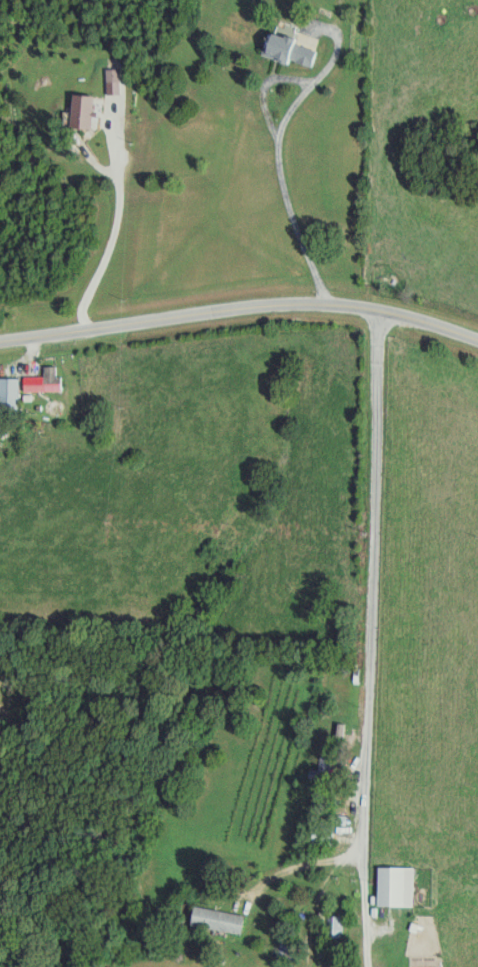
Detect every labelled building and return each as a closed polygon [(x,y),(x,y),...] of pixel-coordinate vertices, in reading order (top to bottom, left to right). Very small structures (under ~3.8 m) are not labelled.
[(314,67),(319,50),(298,44),(300,37),(293,35),(296,26),(281,22),(273,48),(267,46),(264,55),(293,64),(294,61),(314,67)] [(110,94),(123,94),(122,69),(110,69),(110,94)] [(70,114),(70,128),(95,129),(96,117),(98,117),(98,95),(76,94),(76,114),(70,114)] [(59,367),(47,367),(47,377),(27,377),(28,392),(65,392),(64,376),(59,376),(59,367)] [(22,378),(2,378),(1,409),(21,410),(22,378)] [(332,758),(323,757),(321,770),(314,769),(312,780),(317,781),(314,809),(326,810),(332,758)] [(416,868),(381,868),(381,906),(416,907),(416,868)] [(248,916),(199,906),(195,925),(244,935),(248,916)] [(343,917),(329,917),(329,937),(342,938),(343,917)]
